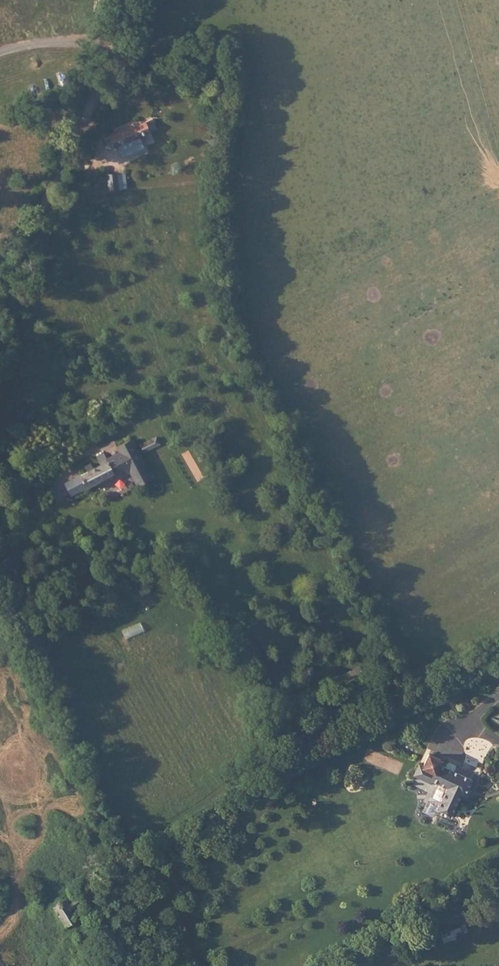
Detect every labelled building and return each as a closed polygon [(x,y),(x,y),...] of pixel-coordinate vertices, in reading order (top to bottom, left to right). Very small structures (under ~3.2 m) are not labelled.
[(169,77),(177,75),(174,65),(166,68),(169,77)] [(216,93),(208,92),(206,103),(214,104),(216,93)] [(149,115),(100,135),(104,145),(153,126),(149,115)] [(128,442),(112,449),(117,459),(133,451),(128,442)] [(59,478),(52,482),(57,493),(82,479),(86,486),(102,477),(110,491),(124,483),(104,444),(89,453),(91,458),(80,464),(77,458),(69,464),(72,471),(65,474),(62,468),(56,472),(59,478)] [(410,761),(405,771),(421,779),(422,776),(438,785),(426,808),(439,814),(443,808),(451,791),(454,793),(459,784),(462,777),(444,768),(437,765),(430,761),(432,757),(420,751),(414,763),(410,761)] [(48,903),(43,904),(56,935),(69,929),(62,915),(74,909),(67,892),(48,903)] [(443,926),(427,934),(432,946),(449,938),(443,926)] [(58,961),(61,965),(74,965),(68,955),(58,961)]
